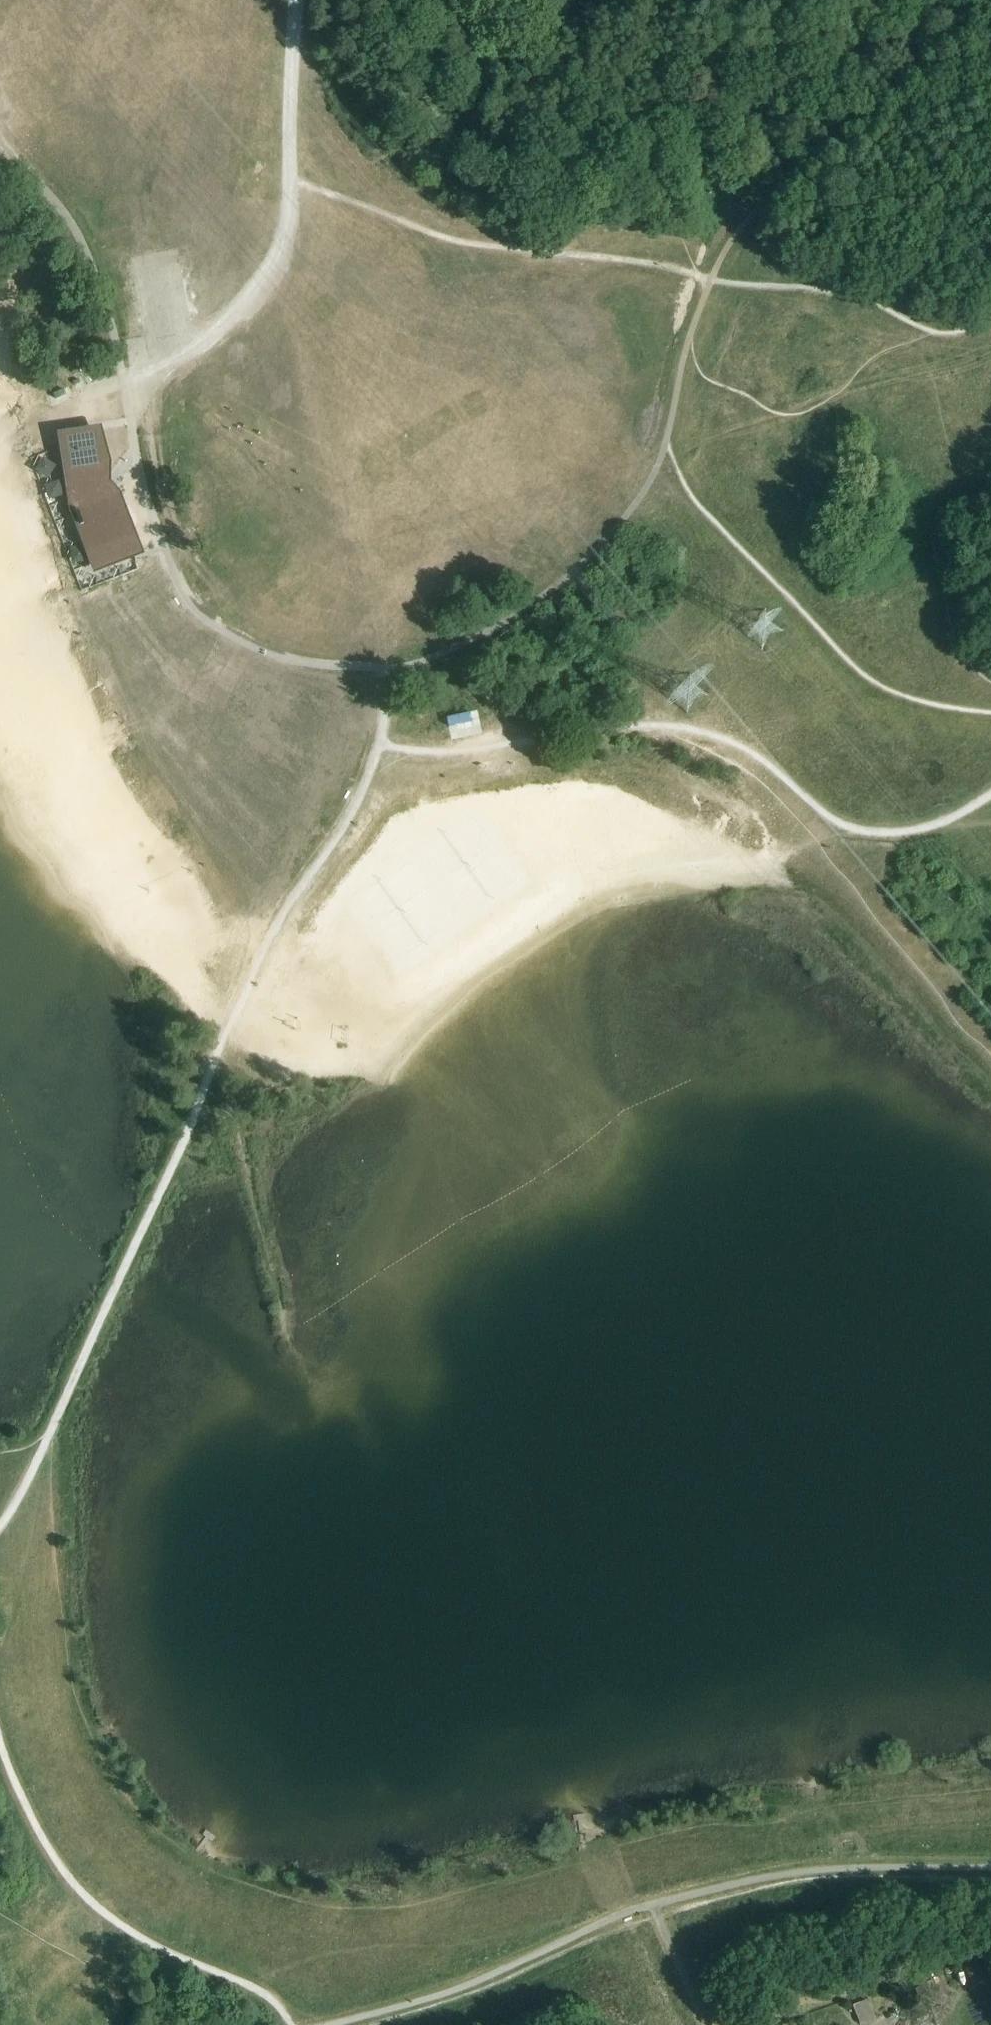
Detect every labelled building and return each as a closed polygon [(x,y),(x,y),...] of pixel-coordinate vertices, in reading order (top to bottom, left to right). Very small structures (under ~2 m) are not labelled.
[(99,431),(62,437),(70,491),(72,501),(76,512),(75,512),(81,527),(82,526),(91,551),(133,535),(125,514),(117,492),(114,494),(101,483),(104,463),(99,431)] [(964,1966),(969,1980),(983,1975),(978,1961),(964,1966)] [(870,2010),(866,2001),(853,2006),(856,2015),(870,2010)] [(990,2024),(985,2009),(971,2014),(975,2024),(988,2024),(990,2024)]
